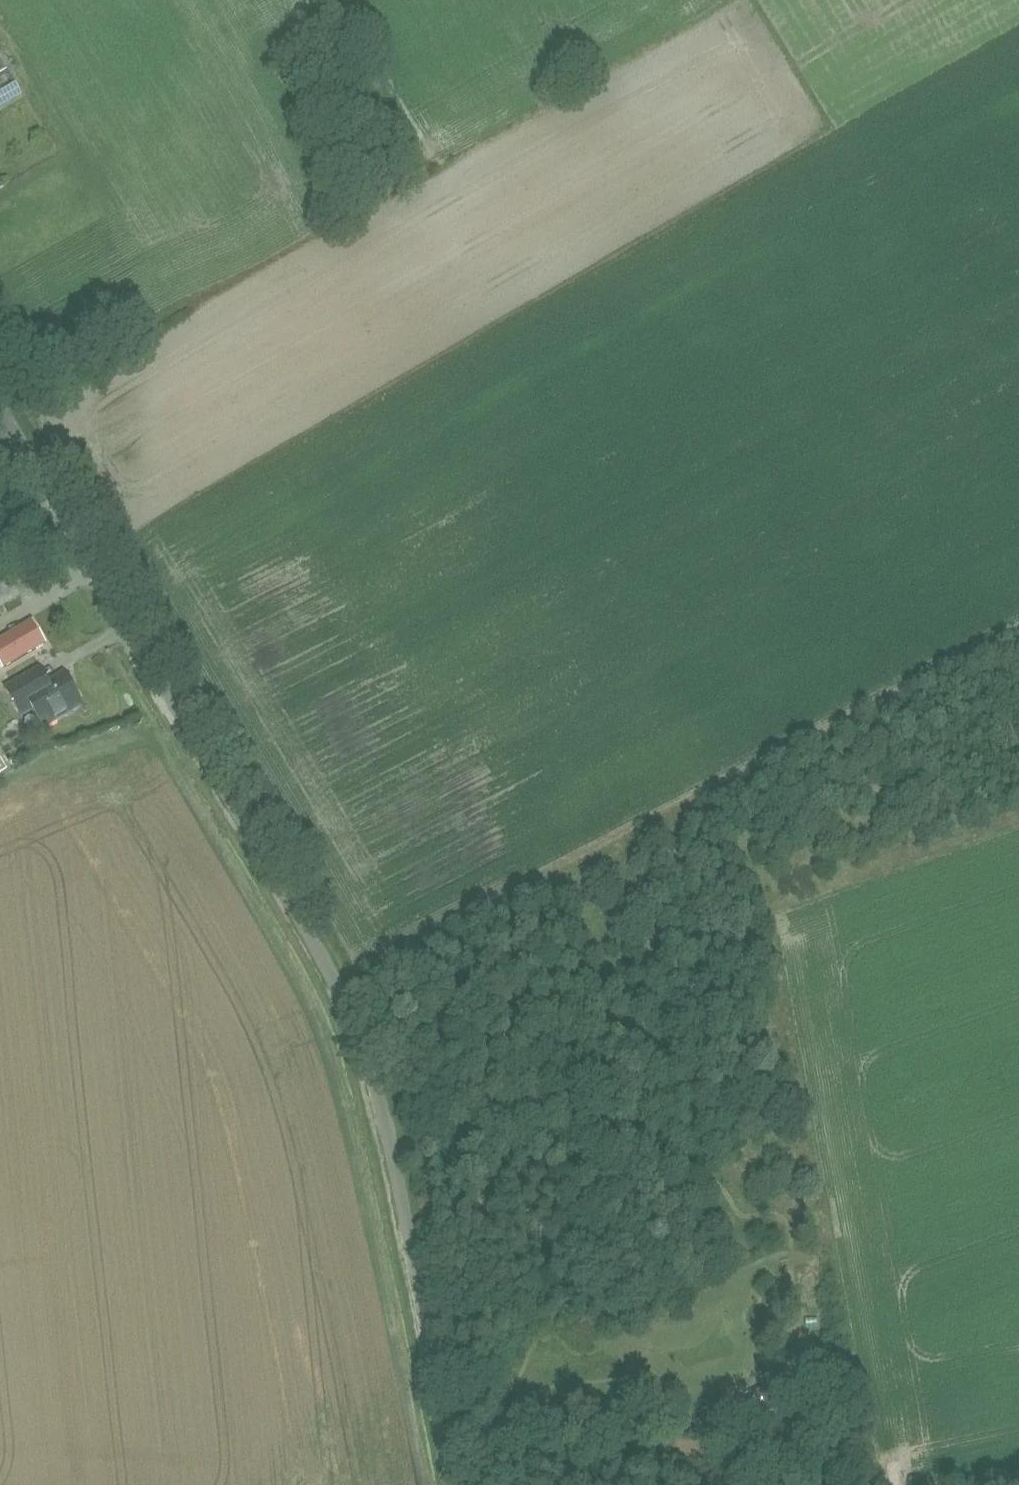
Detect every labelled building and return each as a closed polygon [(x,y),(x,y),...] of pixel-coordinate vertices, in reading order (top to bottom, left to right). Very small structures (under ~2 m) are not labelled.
[(39,647),(27,626),(0,641),(0,670),(39,647)] [(83,705),(64,673),(39,688),(30,674),(5,689),(21,717),(33,710),(44,728),(83,705)] [(776,1391),(776,1388),(755,1392),(759,1413),(781,1409),(780,1404),(789,1402),(786,1389),(776,1391)]
